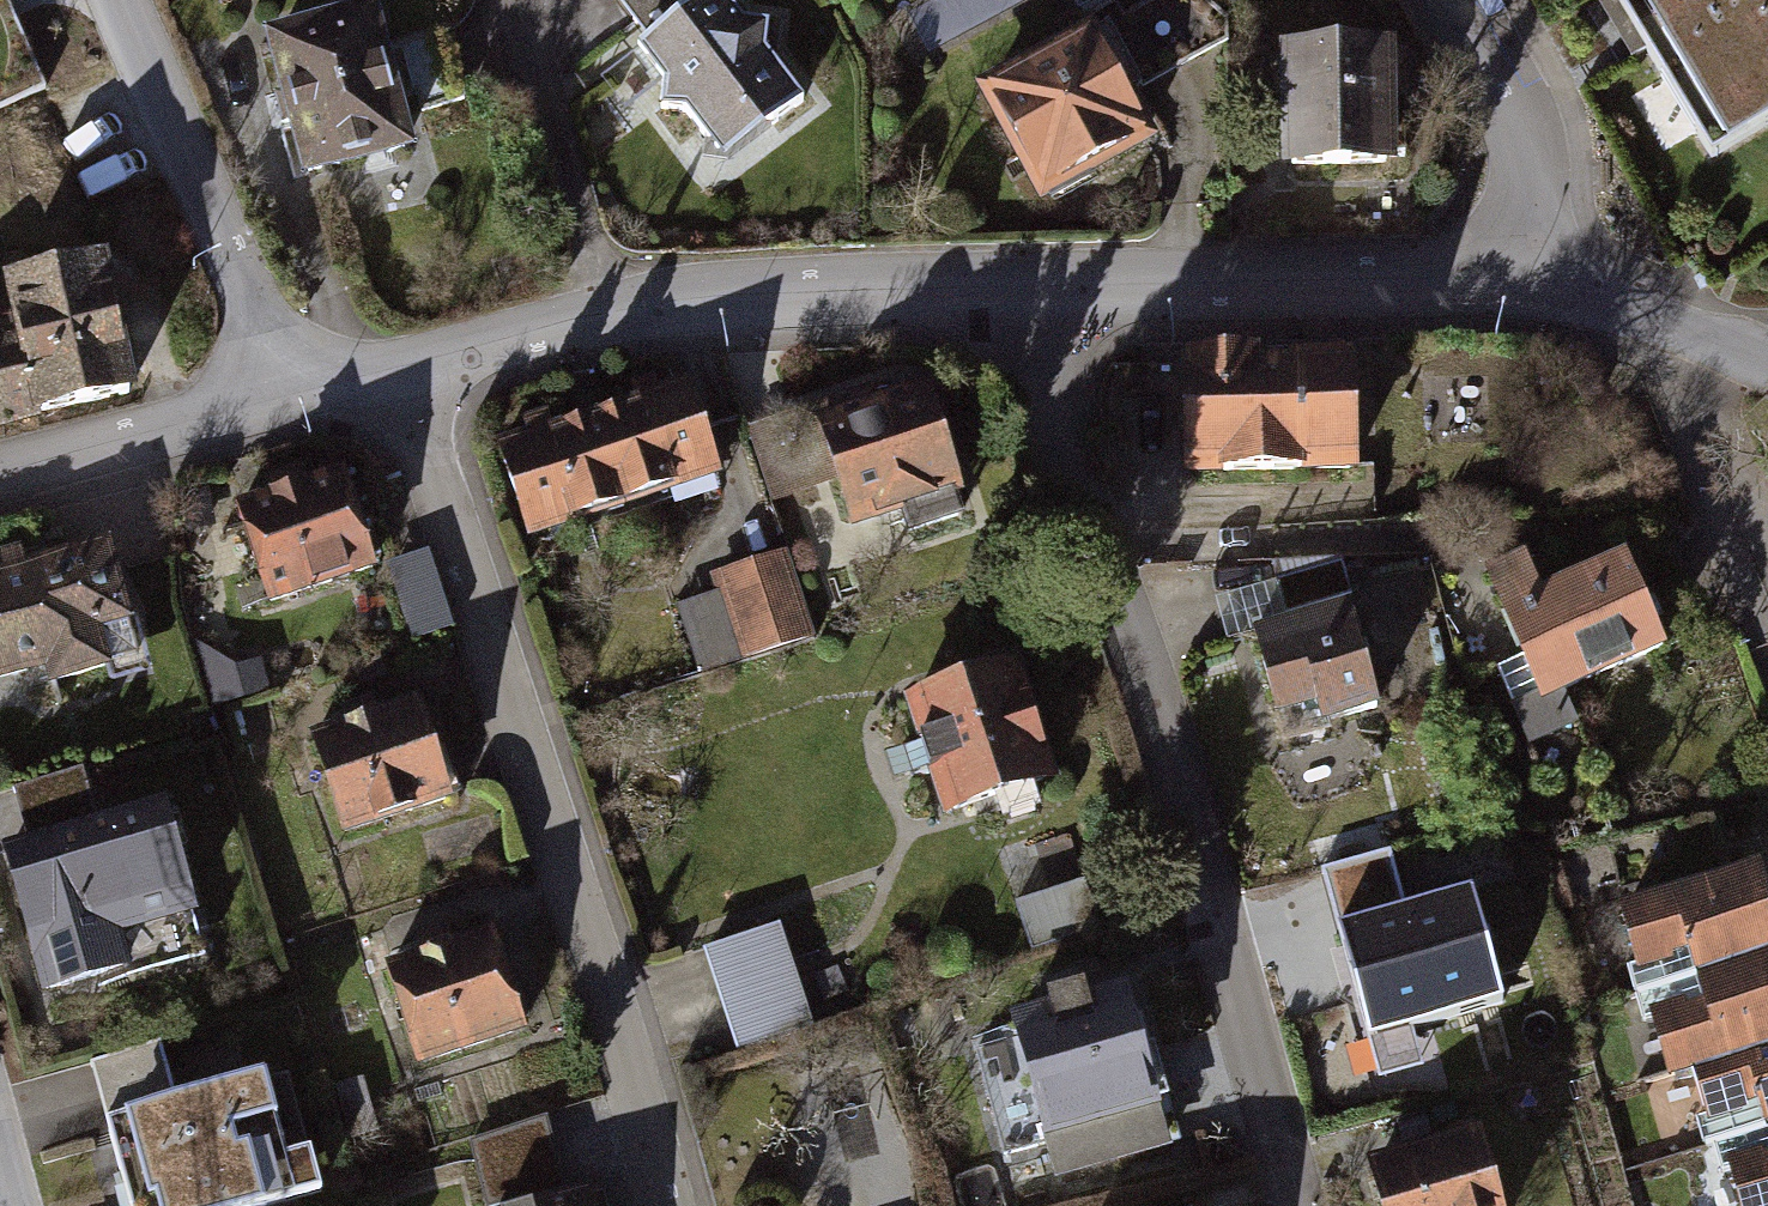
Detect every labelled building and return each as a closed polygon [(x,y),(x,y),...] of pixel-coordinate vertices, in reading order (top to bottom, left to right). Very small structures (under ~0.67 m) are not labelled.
[(257,14),(293,155),(411,125),(379,0),(314,0),(257,14)] [(1701,175),(1767,133),(1767,0),(1592,0),(1701,175)] [(713,3),(622,66),(703,184),(794,121),(713,3)] [(1077,34),(959,98),(1029,225),(1146,161),(1077,34)] [(1376,75),(1261,79),(1266,205),(1381,200),(1376,75)] [(0,284),(0,419),(94,407),(77,274),(0,284)] [(1369,360),(1153,365),(1156,492),(1371,487),(1369,360)] [(927,379),(779,434),(826,558),(974,502),(927,379)] [(721,488),(696,390),(475,446),(500,544),(721,488)] [(333,475),(220,512),(255,615),(367,578),(333,475)] [(0,579),(0,714),(142,676),(108,550),(0,579)] [(1631,553),(1482,593),(1515,715),(1664,675),(1631,553)] [(782,561),(717,580),(743,672),(808,654),(782,561)] [(1356,618),(1248,649),(1284,778),(1392,748),(1356,618)] [(1006,672),(888,712),(931,838),(1049,799),(1006,672)] [(430,708),(298,750),(330,850),(461,809),(430,708)] [(147,823),(3,858),(31,974),(175,939),(147,823)] [(1623,902),(1641,965),(1629,968),(1637,996),(1767,959),(1767,876),(1764,862),(1623,902)] [(1471,907),(1322,947),(1355,1068),(1504,1029),(1471,907)] [(776,934),(690,959),(716,1050),(802,1025),(776,934)] [(485,949),(375,981),(403,1075),(512,1043),(485,949)] [(1637,996),(1645,1022),(1653,1020),(1670,1079),(1767,1051),(1767,959),(1637,996)] [(1127,1018),(980,1055),(1016,1199),(1163,1162),(1127,1018)] [(1670,1079),(1663,1081),(1675,1121),(1697,1115),(1706,1147),(1715,1144),(1767,1130),(1767,1051),(1670,1079)] [(105,1112),(132,1205),(238,1205),(316,1183),(303,1139),(281,1145),(259,1068),(105,1112)] [(1366,1170),(1376,1205),(1535,1205),(1515,1130),(1366,1170)] [(1715,1144),(1723,1173),(1732,1171),(1742,1205),(1767,1205),(1767,1130),(1715,1144)] [(520,1205),(579,1205),(575,1191),(520,1205)]
